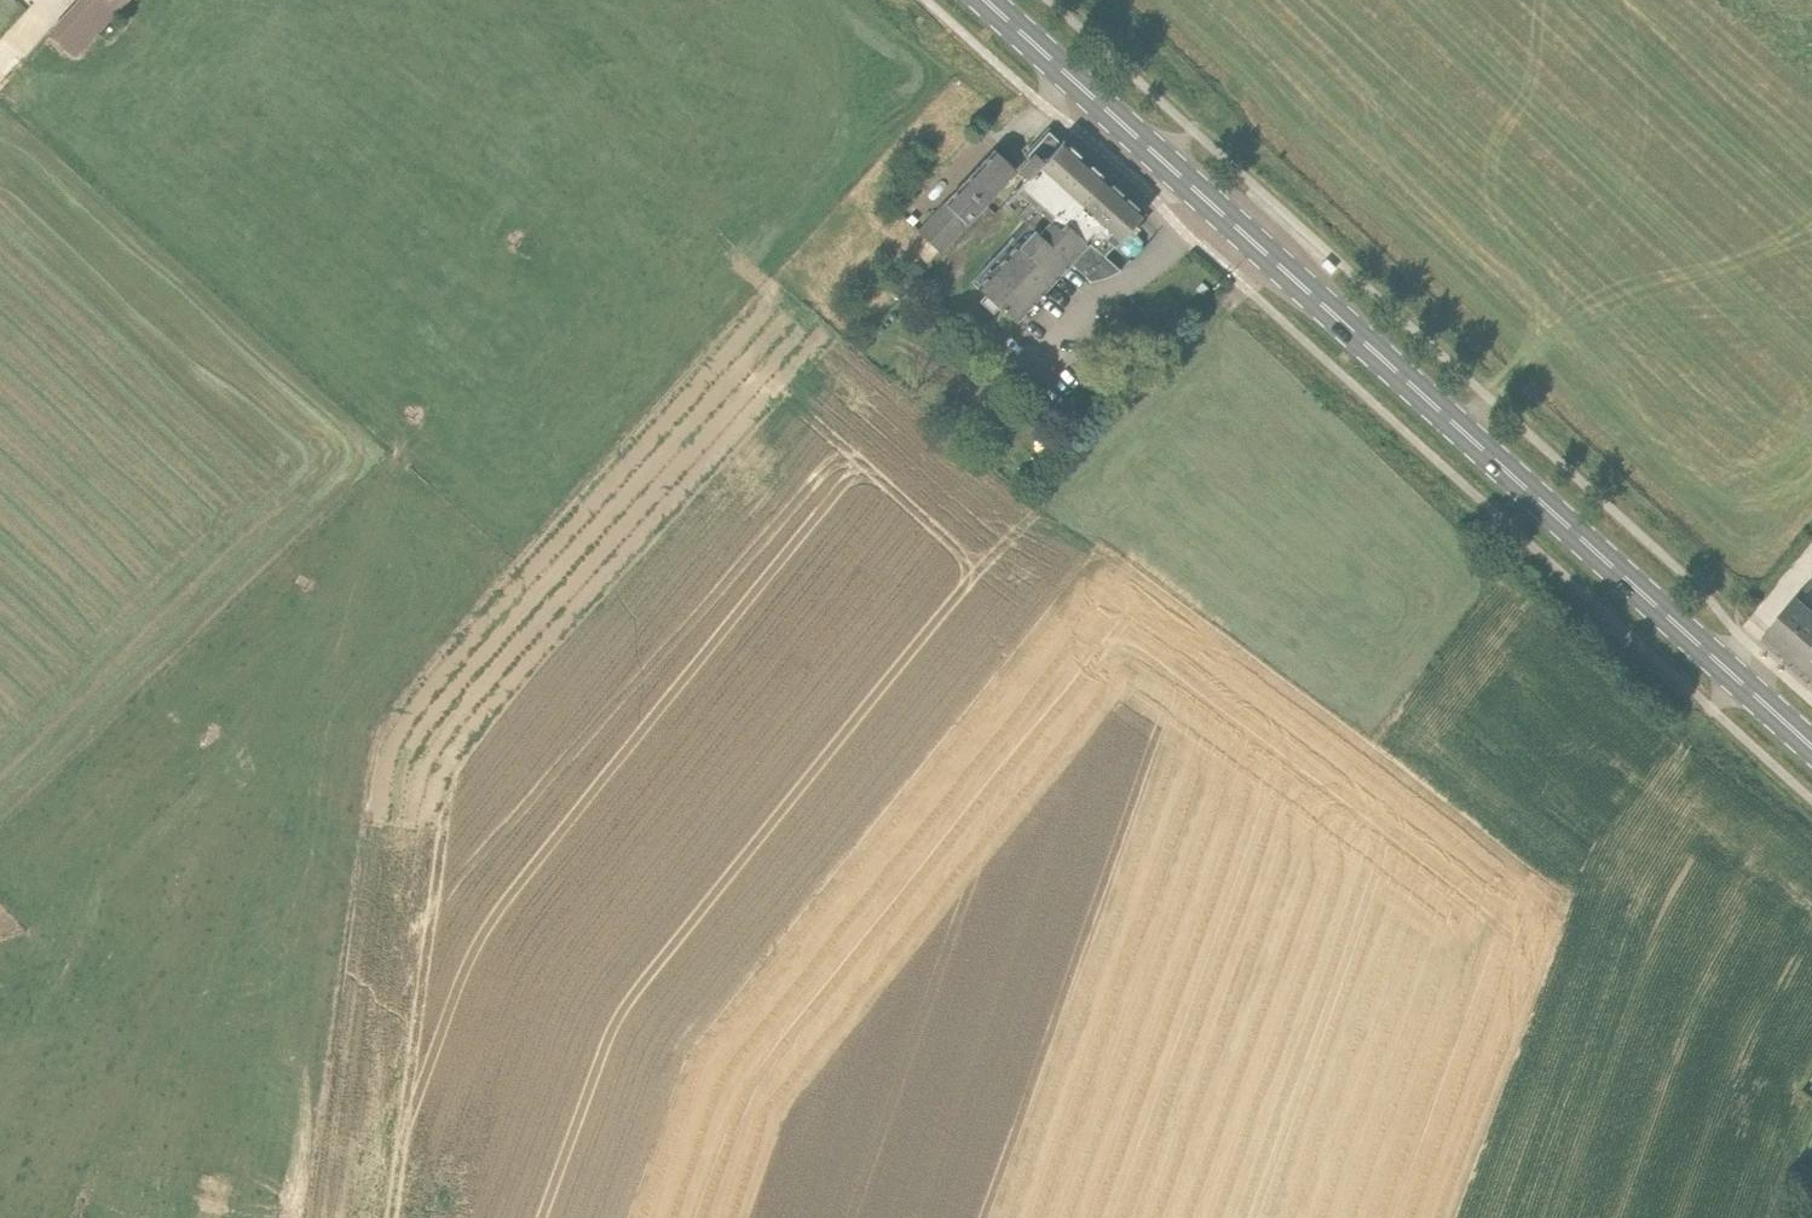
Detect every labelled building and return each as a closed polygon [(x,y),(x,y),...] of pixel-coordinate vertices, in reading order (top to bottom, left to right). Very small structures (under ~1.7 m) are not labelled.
[(64,1),(96,31),(125,0),(65,0),(64,1)] [(1032,147),(1026,154),(1030,157),(1021,168),(1030,176),(1006,201),(1027,221),(973,280),(977,283),(1017,320),(1070,262),(1086,276),(1144,212),(1064,139),(1062,141),(1048,129),(1032,147)] [(982,205),(999,187),(1016,169),(995,149),(962,186),(982,205)] [(982,205),(962,186),(919,232),(932,244),(923,254),(930,261),(940,251),(939,251),(982,205)] [(1782,615),(1766,633),(1811,674),(1811,610),(1797,597),(1782,615)]
